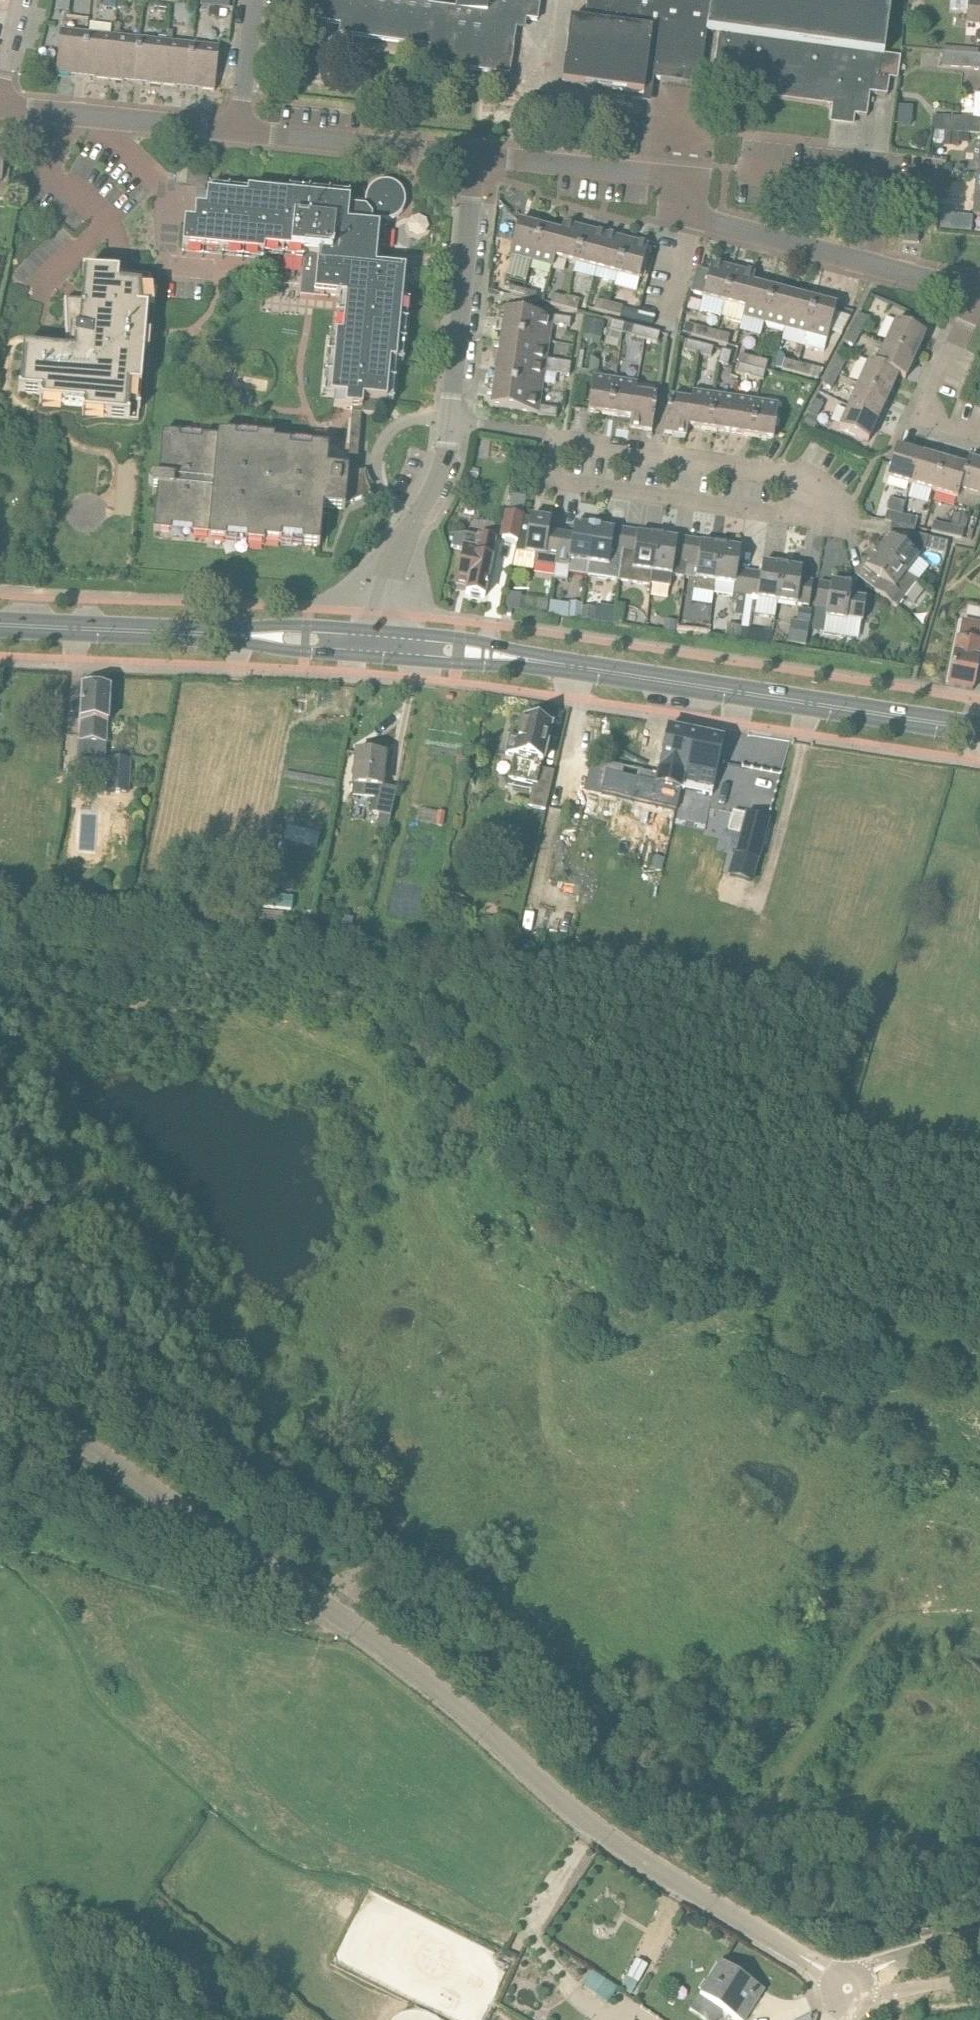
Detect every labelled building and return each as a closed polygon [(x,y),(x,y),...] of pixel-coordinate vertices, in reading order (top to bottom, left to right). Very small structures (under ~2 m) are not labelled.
[(71,0),(60,0),(55,17),(66,20),(71,0)] [(103,9),(116,10),(118,0),(115,0),(104,0),(103,9)] [(309,21),(340,25),(339,35),(430,48),(432,34),(441,36),(440,43),(451,45),(448,68),(509,76),(516,26),(513,25),(514,18),(537,21),(540,0),(456,0),(455,9),(428,5),(428,0),(312,0),(309,21)] [(643,94),(646,78),(654,79),(674,0),(577,0),(587,1),(584,21),(570,19),(562,83),(626,92),(643,94)] [(654,79),(699,85),(706,32),(711,0),(674,0),(654,79)] [(706,32),(718,34),(714,64),(734,66),(731,93),(832,106),(830,120),(854,123),(855,115),(867,117),(870,93),(887,96),(889,79),(897,80),(900,57),(883,55),(890,0),(711,0),(706,32)] [(966,23),(979,25),(979,0),(968,0),(966,23)] [(56,74),(82,77),(87,34),(60,31),(56,74)] [(87,34),(82,77),(109,80),(113,37),(87,34)] [(109,80),(135,83),(140,39),(113,37),(109,80)] [(140,39),(135,83),(162,85),(166,42),(140,39)] [(166,42),(162,85),(188,88),(193,45),(166,42)] [(193,45),(188,88),(214,91),(219,48),(193,45)] [(942,52),(941,67),(979,70),(979,55),(942,52)] [(941,132),(979,135),(979,119),(942,116),(941,132)] [(5,149),(0,148),(0,200),(7,201),(10,172),(3,171),(5,149)] [(366,200),(366,203),(267,194),(267,200),(207,194),(207,198),(197,197),(195,216),(206,217),(205,225),(185,223),(182,248),(264,256),(265,250),(304,254),(300,295),(328,298),(328,295),(346,297),(342,336),(336,335),(334,359),(338,359),(333,408),(352,410),(349,439),(359,440),(361,424),(362,414),(379,416),(381,402),(386,403),(390,363),(396,364),(402,302),(399,301),(402,270),(379,268),(381,254),(377,254),(380,221),(383,222),(387,222),(390,221),(394,220),(397,219),(399,216),(402,214),(403,211),(405,208),(405,204),(406,201),(405,197),(404,194),(402,191),(400,188),(397,186),(394,184),(391,183),(388,182),(384,182),(381,182),(378,184),(374,185),(372,187),(369,190),(368,193),(366,196),(366,200)] [(509,256),(530,261),(539,228),(518,222),(509,256)] [(563,224),(560,234),(554,258),(555,258),(575,263),(584,230),(563,224)] [(554,258),(560,234),(539,228),(530,261),(553,267),(555,258),(554,258)] [(575,263),(596,269),(605,236),(584,230),(575,263)] [(904,232),(903,242),(917,244),(918,234),(904,232)] [(596,269),(617,275),(626,241),(605,236),(596,269)] [(626,241),(617,275),(639,280),(648,247),(626,241)] [(697,269),(691,293),(703,296),(703,298),(724,303),(733,270),(712,264),(709,272),(697,269)] [(66,352),(60,351),(23,348),(21,368),(20,394),(41,395),(40,404),(83,408),(83,416),(128,420),(131,388),(140,389),(141,379),(142,379),(149,292),(150,292),(150,290),(151,275),(119,273),(84,269),(84,273),(82,273),(82,276),(83,276),(81,305),(66,303),(66,299),(64,299),(66,352)] [(733,270),(724,303),(745,309),(746,309),(752,285),(755,276),(733,270)] [(773,291),(772,290),(752,285),(746,309),(745,309),(742,318),(764,324),(773,291)] [(520,300),(523,290),(510,287),(507,297),(520,300)] [(523,290),(520,300),(534,304),(537,294),(523,290)] [(794,296),(773,291),(764,324),(784,329),(785,330),(794,296)] [(564,308),(566,298),(553,295),(550,304),(564,308)] [(815,302),(794,296),(785,330),(784,329),(782,341),(804,347),(807,336),(806,335),(815,302)] [(566,298),(564,308),(577,311),(580,302),(566,298)] [(607,313),(610,304),(596,300),(593,310),(607,313)] [(836,307),(815,302),(806,335),(807,336),(827,341),(836,307)] [(610,304),(607,313),(620,317),(623,308),(610,304)] [(544,372),(569,376),(571,363),(546,359),(552,325),(570,328),(571,319),(552,316),(552,318),(504,311),(503,323),(497,322),(493,346),(499,347),(496,371),(489,370),(486,394),(492,395),(490,407),(538,414),(537,416),(556,418),(557,410),(539,407),(544,372)] [(851,328),(861,333),(868,319),(859,314),(851,328)] [(601,339),(604,322),(586,319),(583,336),(601,339)] [(625,324),(611,321),(609,330),(622,334),(625,324)] [(925,335),(895,322),(885,344),(915,358),(925,335)] [(710,341),(712,331),(694,326),(691,336),(710,341)] [(644,339),(646,330),(633,327),(631,336),(644,339)] [(853,347),(861,333),(851,328),(844,342),(853,347)] [(646,330),(644,339),(657,343),(660,334),(646,330)] [(712,331),(710,341),(727,346),(730,336),(712,331)] [(698,354),(700,345),(687,341),(684,351),(698,354)] [(905,380),(915,358),(885,344),(876,366),(875,367),(898,377),(905,380)] [(700,345),(698,354),(711,358),(714,348),(700,345)] [(728,366),(732,353),(722,350),(718,364),(728,366)] [(752,368),(754,359),(741,355),(739,365),(752,368)] [(830,370),(839,375),(845,361),(837,357),(830,370)] [(754,359),(752,368),(765,372),(768,362),(754,359)] [(796,374),(798,364),(784,361),(782,370),(796,374)] [(888,399),(898,377),(875,367),(876,366),(869,362),(858,385),(888,399)] [(798,364),(796,374),(809,377),(811,368),(798,364)] [(749,378),(752,368),(739,365),(736,374),(749,378)] [(752,368),(749,378),(763,381),(765,372),(752,368)] [(609,415),(610,416),(631,419),(634,394),(636,394),(637,385),(638,373),(616,370),(615,381),(614,381),(609,415)] [(831,390),(839,375),(830,370),(822,385),(831,390)] [(609,415),(614,381),(593,378),(588,412),(609,415)] [(858,385),(849,407),(878,421),(888,399),(858,385)] [(688,427),(709,430),(714,396),(692,393),(691,402),(688,427)] [(629,428),(652,431),(657,397),(636,394),(634,394),(631,419),(629,428)] [(709,430),(730,434),(736,399),(714,396),(709,430)] [(669,399),(669,400),(664,433),(686,437),(688,427),(691,402),(669,399)] [(730,434),(751,437),(752,437),(757,403),(736,399),(730,434)] [(823,404),(814,400),(807,414),(816,419),(823,404)] [(779,406),(757,403),(752,437),(773,440),(779,406)] [(868,442),(878,421),(849,407),(839,429),(868,442)] [(357,472),(359,440),(349,439),(347,471),(327,469),(329,449),(311,447),(310,453),(289,451),(290,445),(274,444),(274,440),(256,438),(256,443),(235,441),(235,436),(218,434),(217,438),(201,437),(201,442),(180,440),(180,435),(162,433),(158,477),(154,477),(153,477),(151,477),(150,478),(149,479),(149,480),(149,481),(148,482),(149,483),(149,484),(150,485),(151,486),(153,487),(157,488),(153,531),(171,533),(171,528),(192,529),(192,535),(208,536),(208,540),(225,542),(226,537),(247,539),(246,544),(264,546),(264,542),(281,543),(281,538),(302,540),(302,545),(319,547),(323,508),(345,510),(345,506),(370,495),(372,498),(373,498),(368,487),(366,481),(365,477),(366,471),(364,471),(364,472),(357,472)] [(887,479),(910,485),(919,455),(896,448),(887,479)] [(933,492),(942,461),(919,455),(910,485),(933,492)] [(958,492),(965,468),(942,461),(933,492),(957,499),(960,492),(958,492)] [(967,461),(965,468),(958,492),(960,492),(979,498),(979,464),(967,461)] [(507,514),(508,514),(502,538),(518,542),(520,533),(518,533),(522,518),(526,498),(512,495),(507,514)] [(901,511),(888,507),(887,507),(886,512),(884,522),(900,526),(902,516),(902,511),(901,511)] [(902,516),(900,526),(915,529),(917,519),(902,516)] [(533,571),(533,565),(555,568),(559,544),(547,542),(550,521),(530,518),(530,519),(522,518),(518,533),(520,533),(518,542),(515,552),(511,568),(533,571)] [(947,536),(949,526),(933,522),(931,532),(947,536)] [(586,576),(594,528),(574,525),(571,546),(559,544),(555,568),(567,570),(567,573),(586,576)] [(949,526),(947,536),(962,539),(964,529),(949,526)] [(586,576),(618,581),(622,554),(626,530),(613,528),(613,531),(594,528),(586,576)] [(622,554),(618,581),(650,586),(650,585),(652,573),(657,537),(639,534),(639,532),(626,530),(622,554)] [(451,547),(463,550),(456,587),(467,589),(466,594),(470,595),(471,598),(478,599),(480,597),(484,598),(492,561),(493,561),(495,540),(478,537),(465,533),(453,535),(451,547)] [(924,537),(914,535),(904,548),(889,537),(877,552),(906,574),(924,550),(946,555),(948,542),(924,537)] [(652,573),(650,585),(670,587),(671,576),(683,577),(686,564),(685,564),(689,540),(676,538),(676,540),(657,537),(652,573)] [(685,564),(686,564),(697,565),(695,579),(693,591),(714,594),(715,583),(715,582),(720,547),(702,544),(702,542),(689,540),(685,564)] [(743,617),(745,604),(746,596),(745,596),(749,572),(737,571),(740,550),(720,547),(715,582),(715,583),(714,594),(732,597),(731,602),(737,603),(735,616),(743,617)] [(917,583),(906,574),(877,552),(865,568),(882,581),(874,591),(897,608),(917,583)] [(745,596),(746,596),(757,598),(757,599),(777,602),(782,567),(762,564),(761,574),(749,572),(745,596)] [(782,567),(777,602),(797,605),(797,604),(809,606),(813,582),(800,580),(802,570),(782,567)] [(831,585),(818,583),(815,607),(827,609),(825,618),(846,621),(846,620),(862,622),(865,600),(850,598),(851,586),(831,583),(831,585)] [(506,594),(505,607),(521,610),(523,596),(506,594)] [(580,620),(582,607),(582,604),(569,602),(569,605),(550,602),(548,615),(568,618),(580,620)] [(582,607),(580,620),(595,622),(597,609),(582,607)] [(809,624),(791,620),(787,642),(806,645),(809,624)] [(948,687),(972,692),(979,655),(979,656),(979,625),(963,622),(959,642),(957,642),(948,687)] [(744,642),(746,629),(726,625),(724,638),(744,642)] [(746,629),(744,642),(770,645),(772,632),(746,629)] [(106,758),(110,690),(82,688),(79,742),(96,743),(95,758),(106,758)] [(554,772),(541,769),(542,764),(551,726),(548,726),(548,725),(546,721),(541,720),(537,722),(537,723),(524,720),(519,741),(510,739),(506,755),(514,757),(509,779),(533,785),(528,807),(545,811),(554,772)] [(685,733),(668,730),(657,783),(642,781),(637,802),(676,811),(681,790),(680,790),(688,752),(682,751),(685,733)] [(722,741),(685,733),(682,751),(688,752),(680,790),(681,790),(686,791),(688,782),(713,788),(722,741)] [(131,757),(110,754),(108,769),(129,771),(131,757)] [(387,830),(390,817),(391,818),(397,790),(382,787),(385,756),(356,754),(352,796),(376,799),(372,813),(379,815),(376,828),(387,830)] [(736,853),(756,859),(758,860),(768,822),(746,816),(745,818),(725,813),(722,827),(742,831),(736,853)] [(759,861),(734,854),(728,876),(753,883),(759,861)] [(636,1960),(627,1977),(627,1978),(621,1990),(631,1995),(638,1984),(648,1966),(636,1960)] [(728,2014),(725,2019),(745,2019),(759,1998),(742,1987),(747,1980),(721,1963),(710,1980),(700,1996),(728,2014)] [(618,1989),(592,1971),(582,1985),(608,2003),(618,1989)]
